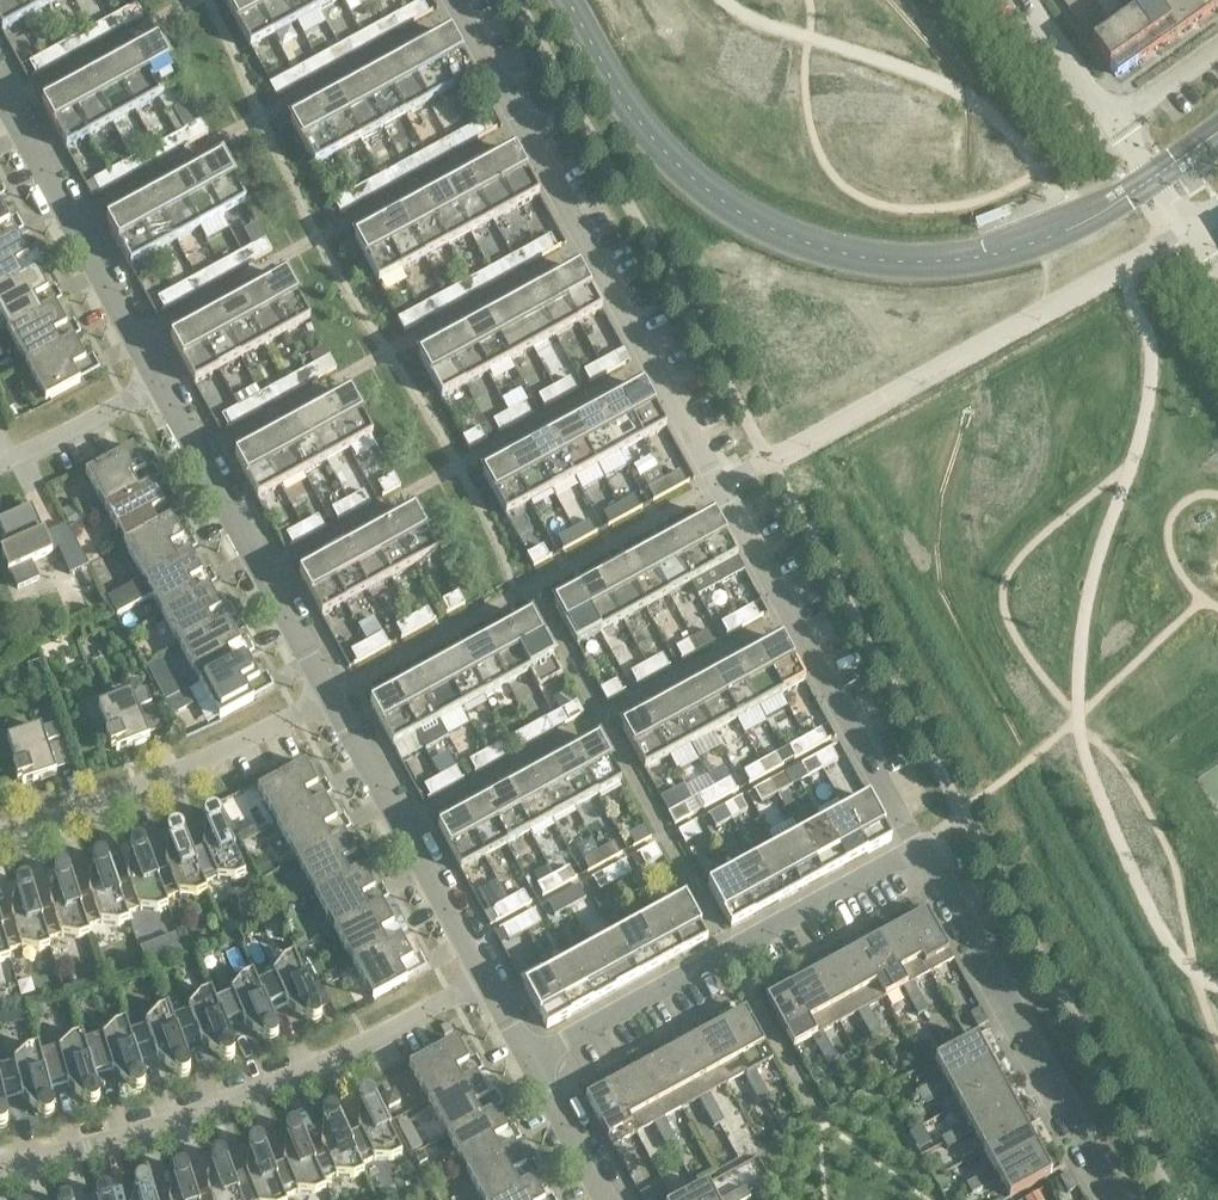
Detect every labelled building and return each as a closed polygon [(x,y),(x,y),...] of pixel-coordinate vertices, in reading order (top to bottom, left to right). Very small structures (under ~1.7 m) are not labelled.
[(15,0),(0,0),(0,30),(1,31),(25,18),(15,0)] [(44,0),(15,0),(25,18),(48,6),(44,0)] [(254,0),(234,0),(226,4),(250,48),(274,35),(254,0)] [(284,0),(254,0),(274,35),(296,23),(284,0)] [(313,0),(284,0),(296,23),(319,11),(313,0)] [(319,11),(338,0),(313,0),(319,11)] [(1177,35),(1153,0),(1133,14),(1157,49),(1177,35)] [(1182,0),(1153,0),(1177,35),(1197,21),(1182,0)] [(1212,0),(1182,0),(1197,21),(1217,7),(1212,0)] [(418,4),(407,10),(413,22),(424,16),(418,4)] [(143,17),(137,5),(125,11),(132,23),(143,17)] [(413,22),(407,10),(396,16),(402,28),(413,22)] [(1157,49),(1133,14),(1113,29),(1137,63),(1157,49)] [(101,24),(90,30),(97,42),(108,36),(101,24)] [(372,29),(361,35),(368,46),(379,40),(372,29)] [(1137,63),(1113,29),(1092,43),(1116,78),(1137,63)] [(97,42),(90,30),(79,36),(86,48),(97,42)] [(456,44),(451,34),(427,47),(451,91),(475,78),(456,44)] [(368,46),(361,35),(350,41),(357,52),(368,46)] [(181,86),(157,42),(133,55),(157,99),(181,86)] [(451,91),(427,47),(404,59),(428,103),(451,91)] [(56,49),(45,55),(52,67),(63,61),(56,49)] [(327,53),(316,59),(322,71),(333,65),(327,53)] [(52,67),(45,55),(34,61),(40,73),(52,67)] [(157,99),(133,55),(111,67),(135,111),(157,99)] [(322,71),(316,59),(305,65),(311,77),(322,71)] [(428,103),(404,59),(382,72),(406,116),(428,103)] [(135,111),(111,67),(88,80),(112,124),(135,111)] [(406,116),(382,72),(359,84),(383,128),(406,116)] [(281,78),(270,85),(277,96),(288,90),(281,78)] [(112,124),(88,80),(65,92),(90,136),(112,124)] [(383,128),(359,84),(336,96),(360,141),(383,128)] [(90,136),(65,92),(42,105),(47,115),(65,149),(90,136)] [(360,141),(336,96),(314,109),(338,153),(360,141)] [(190,102),(175,111),(186,131),(190,129),(201,122),(190,102)] [(338,153),(314,109),(290,122),(314,166),(338,153)] [(482,121),(471,128),(477,139),(488,133),(482,121)] [(207,134),(201,122),(190,129),(196,140),(207,134)] [(477,139),(471,128),(460,134),(466,145),(477,139)] [(166,142),(155,148),(161,159),(172,153),(166,142)] [(437,146),(426,152),(432,164),(443,158),(437,146)] [(161,159),(155,148),(144,154),(150,165),(161,159)] [(432,164),(426,152),(415,158),(421,170),(432,164)] [(520,162),(515,152),(491,165),(515,209),(539,196),(521,161),(520,162)] [(245,204),(221,159),(198,172),(222,216),(245,204)] [(515,209),(491,165),(469,177),(493,221),(515,209)] [(120,166),(109,172),(116,184),(127,178),(120,166)] [(391,171),(380,177),(387,189),(398,183),(391,171)] [(116,184),(109,172),(98,178),(105,190),(116,184)] [(222,216),(198,172),(175,185),(199,229),(222,216)] [(387,189),(380,177),(369,183),(376,195),(387,189)] [(493,221),(469,177),(446,189),(470,233),(493,221)] [(199,229),(175,185),(152,197),(176,241),(199,229)] [(470,233),(446,189),(423,202),(447,246),(470,233)] [(345,196),(334,202),(340,214),(352,208),(345,196)] [(176,241),(152,197),(130,209),(154,254),(176,241)] [(447,246),(423,202),(401,214),(425,258),(447,246)] [(10,222),(0,205),(0,228),(10,222)] [(154,254),(130,209),(106,222),(111,232),(111,233),(130,267),(154,254)] [(425,258),(401,214),(378,227),(402,271),(425,258)] [(402,271),(378,227),(355,240),(378,283),(402,271)] [(3,241),(3,242),(0,244),(0,289),(22,277),(15,264),(29,257),(16,234),(3,241)] [(546,239),(535,245),(542,257),(553,251),(546,239)] [(265,240),(254,246),(260,258),(272,252),(265,240)] [(542,257),(535,245),(524,251),(530,263),(542,257)] [(230,259),(219,265),(225,277),(236,271),(230,259)] [(501,264),(490,270),(496,282),(507,276),(501,264)] [(225,277),(219,265),(208,271),(214,283),(225,277)] [(22,277),(0,289),(0,318),(7,331),(41,312),(34,299),(48,292),(47,292),(35,269),(22,277)] [(584,279),(579,269),(555,282),(578,324),(602,311),(585,279),(584,279)] [(496,282),(490,270),(479,276),(485,288),(496,282)] [(310,321),(286,277),(262,290),(286,334),(310,321)] [(578,324),(555,282),(533,294),(555,336),(578,324)] [(185,284),(174,290),(180,302),(191,296),(185,284)] [(456,289),(445,295),(451,306),(462,300),(456,289)] [(180,302),(174,290),(163,296),(169,308),(180,302)] [(286,334),(262,290),(239,302),(263,346),(286,334)] [(555,336),(533,294),(510,307),(533,348),(555,336)] [(451,306),(445,295),(434,301),(440,312),(451,306)] [(263,346),(239,302),(217,315),(241,359),(263,346)] [(54,304),(41,312),(7,331),(26,365),(60,347),(60,346),(53,334),(67,327),(66,326),(54,304)] [(533,348),(510,307),(487,319),(510,361),(533,348)] [(410,314),(398,320),(405,332),(416,325),(410,314)] [(241,359),(217,315),(194,327),(218,371),(241,359)] [(510,361),(487,319),(465,332),(488,373),(510,361)] [(218,371),(194,327),(170,340),(176,350),(175,350),(194,384),(218,371)] [(488,373),(465,332),(442,344),(465,386),(488,373)] [(73,339),(60,346),(60,347),(26,365),(45,401),(80,382),(73,369),(86,362),(73,339)] [(465,386),(442,344),(419,357),(441,398),(465,386)] [(325,375),(336,369),(329,357),(318,364),(325,375)] [(610,357),(599,363),(606,374),(617,368),(610,357)] [(606,374),(599,363),(588,369),(595,380),(606,374)] [(294,377),(283,383),(290,395),(301,388),(294,377)] [(565,381),(554,387),(561,399),(572,393),(565,381)] [(290,395),(283,383),(272,389),(279,401),(290,395)] [(561,399),(554,387),(543,393),(549,405),(561,399)] [(649,396),(643,387),(620,399),(642,441),(666,428),(649,396)] [(372,436),(350,394),(326,407),(349,449),(372,436)] [(642,441),(620,399),(597,412),(620,453),(642,441)] [(249,401),(238,408),(244,419),(255,413),(249,401)] [(520,406),(509,412),(515,424),(526,418),(520,406)] [(349,449),(326,407),(303,420),(326,461),(349,449)] [(244,419),(238,408),(227,414),(233,425),(244,419)] [(14,412),(8,415),(12,422),(18,418),(14,412)] [(515,424),(509,412),(498,418),(504,430),(515,424)] [(620,453),(597,412),(574,424),(597,466),(620,453)] [(326,461),(303,420),(281,432),(303,474),(326,461)] [(597,466),(574,424),(552,437),(574,478),(597,466)] [(474,431),(463,437),(469,449),(480,443),(474,431)] [(303,474),(281,432),(258,444),(281,486),(303,474)] [(574,478),(552,437),(529,449),(552,491),(574,478)] [(281,486),(258,444),(234,457),(240,467),(239,467),(257,499),(281,486)] [(85,474),(105,509),(139,491),(138,490),(132,478),(145,471),(133,448),(85,474)] [(552,491),(529,449),(506,461),(529,503),(552,491)] [(529,503),(506,461),(483,474),(505,516),(529,503)] [(675,474),(664,480),(670,492),(681,486),(675,474)] [(394,475),(382,481),(389,493),(400,487),(394,475)] [(670,492),(664,480),(653,486),(659,498),(670,492)] [(152,483),(138,490),(139,491),(105,509),(124,544),(158,525),(157,525),(151,513),(164,505),(152,483)] [(358,494),(347,500),(354,512),(365,506),(358,494)] [(629,499),(618,505),(625,517),(636,511),(629,499)] [(354,512),(347,500),(336,506),(343,518),(354,512)] [(76,501),(63,508),(72,524),(85,518),(76,501)] [(625,517),(618,505),(607,511),(614,523),(625,517)] [(53,531),(43,535),(31,509),(0,523),(0,530),(9,550),(2,554),(9,570),(7,571),(8,572),(58,549),(63,560),(81,552),(66,525),(53,531)] [(437,554),(414,512),(390,525),(413,567),(437,554)] [(171,517),(157,525),(158,525),(124,544),(143,579),(177,560),(176,559),(170,548),(183,540),(171,517)] [(720,527),(714,517),(691,530),(720,584),(744,571),(720,526),(720,527)] [(313,519),(302,525),(309,537),(320,531),(313,519)] [(584,524),(573,530),(580,541),(591,535),(584,524)] [(309,537),(302,525),(291,531),(298,543),(309,537)] [(413,567),(390,525),(368,537),(390,579),(413,567)] [(580,541),(573,530),(562,536),(568,547),(580,541)] [(720,584),(691,530),(668,542),(691,584),(698,596),(720,584)] [(390,579),(368,537),(345,550),(368,591),(390,579)] [(691,584),(668,542),(645,554),(668,596),(691,584)] [(538,549),(527,555),(533,567),(544,561),(538,549)] [(368,591),(345,550),(322,562),(345,604),(368,591)] [(190,552),(176,559),(177,560),(143,579),(162,614),(196,595),(195,594),(189,582),(202,575),(190,552)] [(668,596),(645,554),(623,567),(645,608),(668,596)] [(100,557),(88,564),(94,575),(107,569),(100,557)] [(345,604),(322,562),(299,575),(304,585),(321,617),(345,604)] [(645,608),(623,567),(600,579),(623,621),(645,608)] [(623,621),(600,579),(578,591),(600,633),(623,621)] [(209,587),(195,594),(196,595),(162,614),(181,648),(215,630),(214,629),(208,617),(221,610),(209,587)] [(600,633),(578,591),(554,604),(577,646),(600,633)] [(447,599),(453,611),(464,604),(458,593),(447,599)] [(748,608),(737,614),(743,626),(755,620),(748,608)] [(423,612),(412,618),(418,630),(429,624),(423,612)] [(743,626),(737,614),(726,620),(732,632),(743,626)] [(553,659),(530,617),(507,630),(529,672),(553,659)] [(418,630),(412,618),(401,624),(407,636),(418,630)] [(228,622),(214,629),(215,630),(181,648),(200,683),(234,665),(233,664),(227,652),(240,645),(228,622)] [(143,624),(126,633),(131,643),(149,634),(143,624)] [(529,672),(507,630),(484,643),(507,684),(529,672)] [(703,633),(692,639),(698,651),(709,645),(703,633)] [(377,637),(366,643),(373,654),(384,648),(377,637)] [(698,651),(692,639),(681,645),(687,657),(698,651)] [(787,650),(782,641),(758,653),(781,695),(805,682),(788,650),(787,650)] [(373,654),(366,643),(355,649),(362,660),(373,654)] [(507,684),(484,643),(461,655),(484,697),(507,684)] [(781,695),(758,653),(736,666),(758,707),(781,695)] [(484,697),(461,655),(439,667),(461,709),(484,697)] [(259,679),(247,656),(233,664),(234,665),(200,683),(219,719),(254,700),(246,687),(259,679)] [(164,657),(149,665),(168,699),(183,691),(164,657)] [(40,658),(28,663),(33,676),(46,671),(40,658)] [(658,658),(647,664),(653,676),(664,670),(658,658)] [(653,676),(647,664),(635,670),(642,682),(653,676)] [(758,707),(736,666),(713,678),(736,720),(758,707)] [(461,709),(439,667),(416,680),(439,721),(461,709)] [(736,720),(713,678),(690,691),(713,732),(736,720)] [(448,738),(439,721),(416,680),(393,692),(416,734),(425,750),(448,738)] [(612,683),(600,689),(607,701),(618,695),(612,683)] [(189,689),(175,696),(182,709),(195,702),(189,689)] [(134,746),(150,739),(138,709),(151,703),(146,690),(132,695),(131,693),(98,706),(108,733),(106,734),(111,747),(124,741),(126,748),(133,745),(134,746)] [(713,732),(690,691),(668,703),(691,745),(713,732)] [(416,734),(393,692),(370,705),(375,715),(392,747),(416,734)] [(577,702),(565,708),(572,720),(583,714),(577,702)] [(691,745),(668,703),(645,715),(668,757),(691,745)] [(668,757),(645,715),(622,728),(644,770),(668,757)] [(541,721),(530,727),(537,739),(548,733),(541,721)] [(40,780),(57,775),(41,727),(7,738),(16,765),(13,766),(17,779),(30,775),(32,781),(40,779),(40,780)] [(537,739),(530,727),(519,733),(526,745),(537,739)] [(816,732),(805,738),(811,750),(822,744),(816,732)] [(811,750),(805,738),(794,744),(800,756),(811,750)] [(621,783),(598,741),(574,754),(597,796),(621,783)] [(496,746),(485,752),(492,764),(503,758),(496,746)] [(832,762),(826,750),(815,757),(821,768),(832,762)] [(492,764),(485,752),(474,758),(480,770),(492,764)] [(597,796),(574,754),(552,766),(574,808),(597,796)] [(771,757),(759,763),(766,775),(777,769),(771,757)] [(821,768),(815,757),(804,763),(810,774),(821,768)] [(258,789),(277,825),(311,806),(304,793),(318,786),(305,763),(258,789)] [(766,775),(759,763),(748,769),(755,781),(766,775)] [(574,808),(552,766),(529,779),(552,820),(574,808)] [(451,771),(440,777),(446,789),(457,783),(451,771)] [(787,787),(780,775),(769,781),(776,793),(787,787)] [(446,789),(440,777),(429,783),(435,795),(446,789)] [(552,820),(529,779),(506,791),(529,833),(552,820)] [(776,793),(769,781),(758,787),(765,799),(776,793)] [(725,782),(714,788),(721,800),(732,793),(725,782)] [(721,800),(714,788),(703,794),(710,806),(721,800)] [(529,833),(506,791),(484,804),(507,845),(529,833)] [(324,798),(311,806),(277,825),(296,859),(330,841),(330,840),(323,828),(337,821),(337,820),(324,798)] [(869,798),(845,811),(867,853),(891,840),(884,827),(869,798)] [(742,812),(735,800),(724,806),(731,818),(742,812)] [(507,845),(484,804),(461,816),(484,857),(507,845)] [(731,818),(724,806),(713,812),(719,824),(731,818)] [(679,807),(668,813),(674,825),(686,819),(679,807)] [(867,853),(845,811),(822,824),(845,865),(867,853)] [(203,848),(191,854),(203,885),(204,884),(216,879),(234,880),(236,880),(245,876),(220,817),(219,816),(218,815),(217,814),(215,813),(213,813),(211,813),(210,813),(209,814),(208,814),(207,815),(206,816),(205,817),(205,819),(205,820),(203,846),(203,848)] [(484,857),(461,816),(437,829),(443,839),(442,839),(460,871),(484,857)] [(251,820),(237,828),(244,841),(258,833),(251,820)] [(845,865),(822,824),(799,836),(822,878),(845,865)] [(696,837),(689,825),(678,831),(684,843),(696,837)] [(640,844),(651,838),(644,826),(633,832),(640,844)] [(165,864),(153,869),(165,900),(178,894),(196,896),(197,896),(207,892),(204,884),(203,885),(191,854),(183,833),(182,832),(181,831),(179,829),(178,829),(176,828),(173,829),(172,829),(171,830),(170,831),(169,832),(168,833),(168,834),(168,835),(165,861),(165,862),(165,863),(165,864)] [(343,833),(330,840),(330,841),(296,859),(315,894),(349,876),(342,863),(356,856),(343,833)] [(822,878),(799,836),(777,848),(799,890),(822,878)] [(127,878),(115,883),(126,914),(139,909),(157,911),(158,911),(168,907),(165,900),(153,869),(145,848),(145,847),(144,846),(143,845),(141,843),(140,843),(137,843),(136,843),(135,844),(134,844),(133,845),(132,846),(131,847),(131,848),(130,850),(127,875),(127,876),(127,878)] [(661,856),(655,844),(644,850),(650,862),(661,856)] [(609,845),(598,851),(604,863),(616,857),(609,845)] [(799,890),(777,848),(754,861),(777,902),(799,890)] [(604,863),(598,851),(587,857),(593,869),(604,863)] [(267,856),(256,862),(263,876),(274,870),(267,856)] [(89,891),(77,896),(76,896),(87,928),(87,927),(100,923),(117,925),(118,925),(119,925),(129,922),(126,914),(115,883),(108,862),(107,861),(106,860),(105,859),(103,857),(101,857),(98,857),(97,857),(96,858),(95,859),(94,860),(93,861),(93,862),(93,863),(89,889),(89,890),(89,891)] [(777,902),(754,861),(731,873),(754,915),(777,902)] [(625,875),(619,863),(608,870),(614,881),(625,875)] [(362,867),(349,876),(315,894),(334,929),(368,910),(361,898),(375,890),(362,867)] [(50,904),(38,908),(37,908),(47,940),(61,936),(78,939),(79,939),(89,935),(87,927),(87,928),(76,896),(77,896),(70,875),(69,874),(68,873),(68,872),(67,871),(64,870),(63,869),(60,870),(58,871),(56,872),(55,873),(55,875),(55,876),(50,902),(50,903),(50,904)] [(564,870),(553,876),(559,888),(570,882),(564,870)] [(614,881),(608,870),(597,876),(603,887),(614,881)] [(754,915),(731,873),(707,886),(723,915),(724,915),(731,928),(754,915)] [(559,888),(553,876),(542,882),(548,894),(559,888)] [(0,919),(0,926),(7,952),(8,952),(21,948),(38,951),(40,951),(50,948),(47,940),(37,908),(38,908),(31,887),(31,886),(30,885),(29,884),(28,883),(27,882),(26,882),(23,881),(22,882),(21,882),(20,883),(18,884),(17,885),(17,886),(16,888),(11,913),(11,914),(11,916),(0,919)] [(580,900),(574,888),(563,894),(569,906),(580,900)] [(569,906),(563,894),(552,900),(558,912),(569,906)] [(519,895),(508,901),(514,912),(525,906),(519,895)] [(700,927),(685,899),(661,912),(683,954),(707,941),(700,928),(700,927)] [(514,912),(508,901),(497,907),(503,919),(514,912)] [(381,902),(368,910),(334,929),(353,964),(387,945),(387,944),(380,932),(394,925),(381,903),(381,902)] [(953,960),(926,911),(903,923),(930,973),(953,960)] [(683,954),(661,912),(638,924),(661,966),(683,954)] [(535,925),(529,913),(517,919),(524,931),(535,925)] [(524,931),(517,919),(506,925),(513,937),(524,931)] [(930,973),(903,923),(894,928),(893,925),(879,933),(907,985),(902,988),(910,1002),(920,996),(912,982),(930,973)] [(661,966),(638,924),(615,937),(638,978),(661,966)] [(0,962),(10,959),(8,952),(7,952),(0,926),(0,962)] [(305,931),(293,938),(298,948),(310,941),(305,931)] [(907,985),(879,933),(865,941),(866,943),(858,948),(885,998),(902,988),(907,985)] [(400,937),(387,944),(387,945),(353,964),(373,999),(407,981),(400,967),(413,960),(400,937)] [(638,978),(615,937),(593,949),(615,991),(638,978)] [(157,942),(142,948),(148,963),(163,958),(157,942)] [(885,998),(858,948),(849,953),(848,950),(834,958),(862,1010),(857,1013),(865,1027),(875,1021),(867,1007),(885,998)] [(615,991),(593,949),(570,961),(593,1003),(615,991)] [(283,960),(272,974),(256,982),(269,1013),(269,1012),(287,1004),(287,1005),(288,1006),(309,1022),(310,1023),(312,1023),(313,1023),(315,1023),(316,1023),(317,1023),(318,1022),(319,1021),(320,1020),(321,1018),(321,1016),(321,1014),(321,1012),(293,955),(284,959),(283,960)] [(862,1010),(834,958),(819,966),(821,968),(812,973),(839,1022),(857,1013),(862,1010)] [(593,1003),(570,961),(547,974),(570,1015),(593,1003)] [(256,982),(252,973),(243,977),(242,978),(231,992),(214,999),(226,1030),(244,1023),(245,1024),(245,1025),(266,1041),(269,1042),(270,1043),(272,1042),(274,1042),(276,1040),(277,1039),(278,1037),(278,1036),(278,1035),(278,1033),(269,1012),(269,1013),(256,982)] [(839,1022),(812,973),(804,977),(803,975),(788,983),(817,1035),(812,1037),(819,1051),(829,1046),(822,1032),(839,1022)] [(570,1015),(547,974),(523,987),(539,1016),(539,1015),(547,1028),(570,1015)] [(817,1035),(788,983),(774,990),(775,993),(766,998),(793,1047),(812,1037),(817,1035)] [(188,1009),(171,1015),(171,1016),(182,1047),(200,1040),(201,1041),(202,1042),(222,1059),(223,1060),(225,1060),(227,1060),(228,1060),(230,1060),(232,1059),(233,1057),(234,1056),(234,1054),(234,1053),(234,1052),(234,1051),(234,1050),(226,1030),(214,999),(210,991),(201,995),(200,995),(199,996),(188,1009)] [(927,1010),(920,996),(910,1002),(917,1016),(927,1010)] [(46,1001),(33,1004),(36,1017),(49,1013),(46,1001)] [(26,1005),(14,1008),(17,1023),(30,1020),(26,1005)] [(145,1024),(128,1030),(138,1062),(156,1055),(157,1056),(158,1057),(177,1075),(179,1076),(180,1077),(182,1077),(183,1077),(185,1076),(187,1075),(188,1074),(189,1073),(190,1071),(190,1070),(190,1069),(190,1067),(189,1067),(182,1047),(171,1016),(171,1015),(168,1007),(158,1010),(157,1011),(145,1024)] [(772,1059),(745,1010),(736,1015),(735,1012),(720,1020),(749,1072),(744,1075),(751,1088),(761,1083),(754,1069),(772,1059)] [(988,1024),(981,1010),(970,1016),(977,1030),(988,1024)] [(749,1072),(720,1020),(706,1028),(708,1030),(699,1035),(726,1084),(744,1075),(749,1072)] [(102,1038),(84,1043),(93,1075),(112,1069),(113,1071),(113,1072),(132,1090),(134,1091),(135,1092),(137,1092),(139,1092),(140,1091),(141,1091),(143,1090),(144,1088),(145,1086),(145,1084),(145,1082),(138,1062),(128,1030),(125,1021),(115,1024),(114,1025),(102,1038)] [(882,1035),(875,1021),(865,1027),(872,1040),(882,1035)] [(944,1078),(930,1086),(936,1096),(950,1089),(947,1084),(994,1058),(982,1036),(990,1031),(990,1030),(934,1060),(944,1078)] [(58,1050),(40,1055),(48,1087),(67,1082),(67,1083),(68,1084),(86,1103),(88,1104),(90,1105),(91,1105),(93,1105),(95,1105),(97,1104),(98,1103),(99,1101),(99,1100),(100,1098),(100,1097),(99,1096),(93,1075),(84,1043),(82,1034),(72,1037),(70,1038),(58,1050)] [(726,1084),(699,1035),(691,1039),(689,1037),(675,1045),(704,1097),(699,1099),(706,1113),(716,1108),(709,1094),(726,1084)] [(409,1066),(428,1101),(462,1083),(462,1082),(456,1070),(469,1063),(456,1040),(409,1066)] [(704,1097),(675,1045),(661,1052),(662,1055),(654,1059),(681,1109),(699,1099),(704,1097)] [(0,1064),(0,1086),(3,1098),(22,1093),(22,1094),(23,1096),(40,1115),(42,1116),(44,1117),(46,1117),(47,1117),(49,1117),(50,1116),(51,1116),(52,1115),(53,1113),(53,1112),(54,1110),(54,1108),(48,1087),(40,1055),(38,1046),(28,1049),(27,1049),(14,1061),(0,1064)] [(837,1060),(829,1046),(819,1051),(827,1065),(837,1060)] [(1006,1080),(994,1058),(947,1084),(950,1089),(959,1106),(1015,1076),(1015,1075),(1006,1080)] [(681,1109),(654,1059),(646,1064),(644,1062),(630,1069),(658,1121),(653,1124),(661,1138),(671,1132),(663,1119),(681,1109)] [(658,1121),(630,1069),(616,1077),(617,1080),(609,1084),(636,1134),(653,1124),(658,1121)] [(475,1075),(462,1082),(462,1083),(428,1101),(447,1136),(481,1117),(475,1105),(488,1097),(475,1075)] [(1015,1076),(959,1106),(969,1124),(955,1131),(961,1141),(974,1134),(972,1129),(1019,1103),(1007,1081),(1015,1076)] [(769,1097),(761,1083),(751,1088),(759,1102),(769,1097)] [(636,1134),(609,1084),(585,1097),(612,1146),(636,1134)] [(936,1096),(930,1086),(917,1094),(922,1104),(936,1096)] [(358,1127),(358,1128),(359,1130),(347,1135),(346,1136),(360,1166),(373,1160),(391,1160),(392,1160),(401,1155),(374,1098),(373,1097),(373,1096),(372,1096),(371,1095),(370,1094),(368,1094),(366,1094),(365,1094),(363,1095),(362,1096),(360,1097),(360,1098),(359,1100),(359,1101),(358,1127)] [(1031,1125),(1019,1103),(972,1129),(974,1134),(984,1151),(1040,1121),(1039,1121),(1031,1125)] [(724,1121),(716,1108),(706,1113),(714,1127),(724,1121)] [(494,1109),(481,1117),(447,1136),(466,1171),(501,1152),(500,1151),(494,1139),(507,1132),(494,1109)] [(321,1146),(309,1152),(322,1182),(335,1176),(353,1178),(354,1177),(364,1173),(360,1166),(346,1136),(347,1135),(337,1115),(336,1113),(336,1112),(334,1112),(333,1111),(331,1110),(329,1111),(328,1111),(327,1111),(325,1112),(324,1113),(323,1115),(323,1116),(323,1117),(321,1144),(321,1145),(321,1146)] [(1040,1121),(984,1151),(994,1169),(980,1177),(985,1187),(999,1179),(996,1174),(1043,1148),(1031,1126),(1040,1121)] [(284,1162),(272,1167),(271,1167),(283,1198),(284,1198),(297,1192),(315,1194),(316,1194),(325,1190),(322,1182),(309,1152),(301,1131),(300,1130),(299,1128),(298,1127),(296,1127),(295,1126),(293,1126),(291,1127),(290,1127),(289,1128),(288,1129),(287,1130),(286,1131),(286,1132),(286,1133),(283,1159),(283,1160),(284,1162)] [(961,1141),(955,1131),(941,1139),(947,1149),(961,1141)] [(678,1146),(671,1132),(661,1138),(668,1152),(678,1146)] [(419,1138),(408,1144),(413,1152),(423,1146),(419,1138)] [(234,1181),(233,1181),(240,1199),(285,1199),(284,1198),(283,1198),(271,1167),(272,1167),(263,1146),(263,1145),(262,1143),(259,1142),(258,1141),(256,1141),(255,1141),(254,1142),(252,1142),(251,1143),(250,1145),(249,1146),(249,1147),(246,1174),(246,1175),(246,1176),(234,1181)] [(500,1151),(501,1152),(466,1171),(482,1199),(496,1199),(520,1187),(519,1186),(513,1174),(526,1167),(513,1144),(500,1151)] [(1055,1170),(1043,1148),(996,1174),(999,1179),(1009,1197),(1065,1167),(1064,1166),(1055,1170)] [(423,1152),(416,1156),(420,1164),(428,1160),(423,1152)] [(195,1194),(195,1195),(197,1199),(240,1199),(233,1181),(234,1181),(226,1160),(225,1158),(224,1158),(224,1157),(222,1156),(221,1155),(219,1155),(218,1155),(216,1155),(215,1156),(213,1157),(212,1159),(211,1160),(211,1161),(207,1187),(207,1188),(208,1190),(195,1194)] [(195,1195),(195,1194),(188,1173),(187,1171),(186,1170),(185,1169),(184,1169),(182,1168),(180,1168),(178,1168),(176,1169),(175,1170),(174,1171),(174,1173),(173,1174),(169,1199),(197,1199),(195,1195)] [(1077,1187),(1069,1173),(1059,1179),(1066,1192),(1077,1187)] [(985,1187),(980,1177),(966,1184),(972,1194),(985,1187)] [(519,1186),(520,1187),(496,1199),(544,1199),(532,1179),(519,1186)] [(150,1185),(149,1183),(148,1182),(147,1181),(146,1181),(145,1180),(143,1180),(142,1180),(140,1180),(138,1181),(137,1182),(136,1183),(135,1184),(135,1186),(132,1199),(154,1199),(150,1185)] [(707,1184),(678,1199),(715,1199),(707,1184)] [(731,1195),(733,1199),(746,1199),(750,1198),(745,1188),(731,1195)] [(1025,1197),(1026,1199),(1045,1199),(1039,1189),(1025,1197)] [(111,1196),(111,1195),(110,1194),(109,1193),(108,1192),(106,1191),(104,1191),(103,1191),(102,1191),(100,1192),(99,1192),(98,1194),(97,1195),(96,1196),(96,1197),(96,1199),(112,1199),(111,1196)] [(640,1197),(642,1199),(656,1199),(651,1191),(640,1197)]
